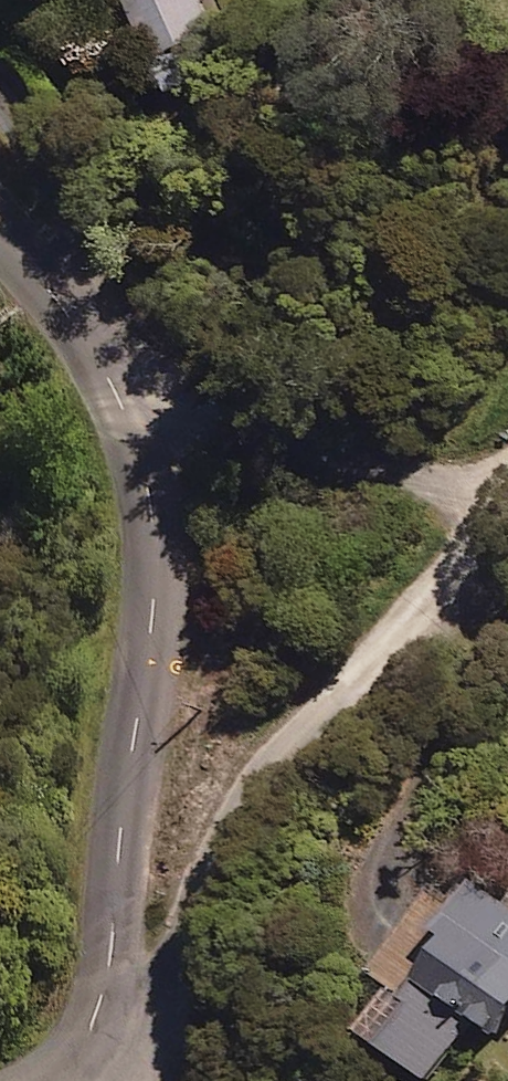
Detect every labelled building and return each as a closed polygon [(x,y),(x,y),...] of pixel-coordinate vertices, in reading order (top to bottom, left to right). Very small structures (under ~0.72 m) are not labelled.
[(204,0),(135,0),(173,100),(233,77),(204,0)] [(372,966),(406,993),(379,1028),(442,1076),(488,1016),(507,1031),(507,895),(483,875),(467,895),(442,876),(372,966)]
